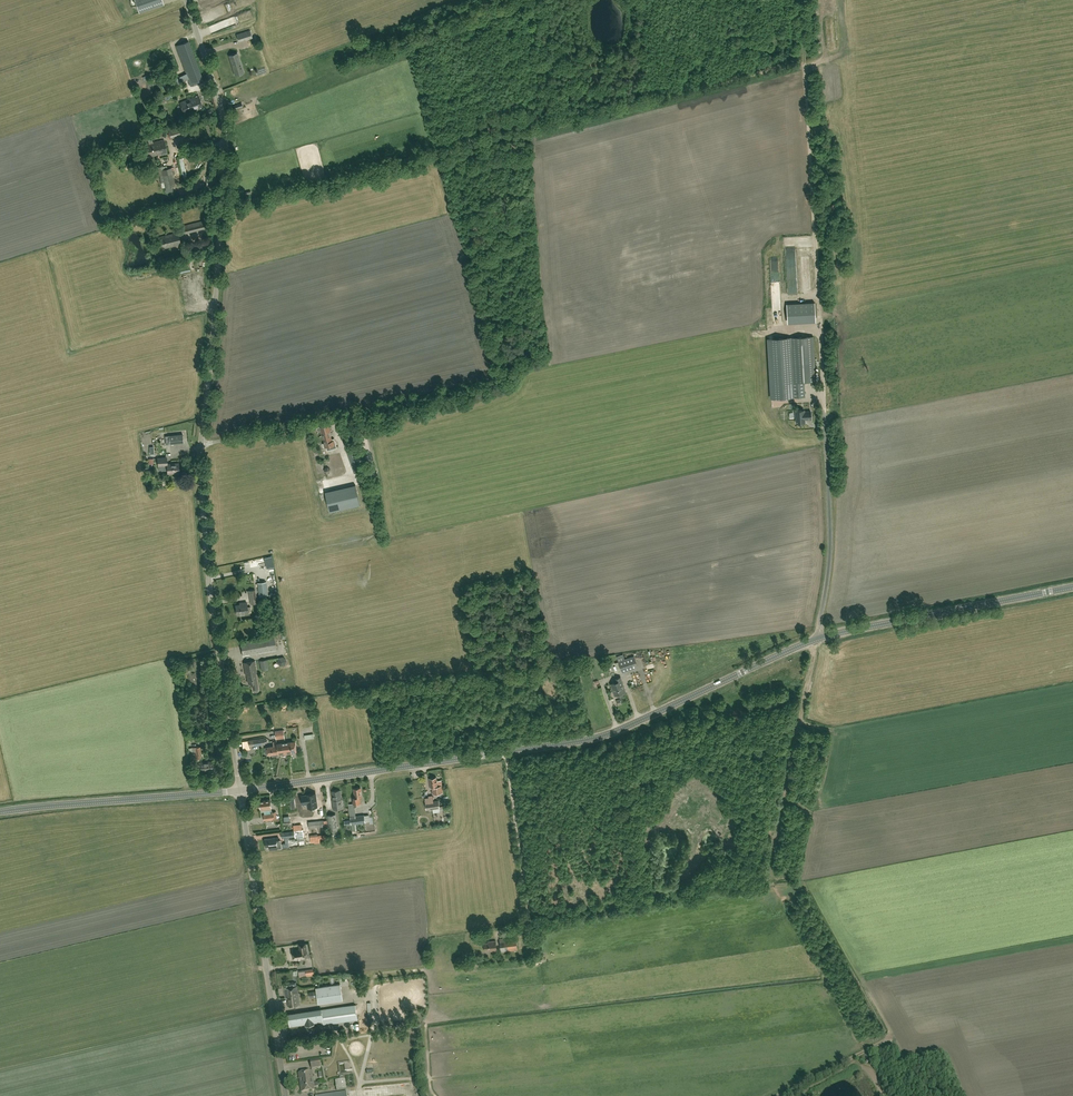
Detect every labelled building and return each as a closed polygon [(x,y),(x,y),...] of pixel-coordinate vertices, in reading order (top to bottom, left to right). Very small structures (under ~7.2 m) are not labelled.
[(232,17),(210,26),(213,34),(235,24),(232,17)] [(191,89),(204,84),(188,41),(176,46),(191,89)] [(229,56),(235,75),(243,73),(237,54),(229,56)] [(245,59),(245,68),(254,69),(254,61),(249,61),(250,59),(245,59)] [(167,81),(165,78),(160,80),(165,90),(173,87),(169,79),(167,81)] [(184,114),(202,108),(198,96),(180,102),(184,114)] [(170,139),(186,135),(183,127),(168,131),(169,133),(167,134),(169,139),(170,139)] [(157,156),(167,153),(164,140),(145,144),(148,157),(157,155),(157,156)] [(167,169),(166,165),(161,166),(162,170),(158,171),(162,187),(165,187),(165,188),(175,186),(172,174),(175,173),(174,167),(171,167),(171,168),(167,169)] [(185,233),(208,227),(206,220),(184,226),(185,233)] [(163,249),(181,244),(178,232),(160,237),(163,249)] [(197,252),(209,249),(208,243),(196,246),(197,252)] [(772,398),(805,396),(804,381),(816,381),(813,336),(768,339),(772,398)] [(804,412),(804,410),(795,411),(795,416),(796,416),(796,423),(805,423),(805,419),(811,419),(811,411),(804,412)] [(332,439),(329,430),(331,430),(329,424),(320,426),(322,433),(322,432),(325,442),(323,443),(325,447),(330,446),(331,447),(336,446),(334,438),(332,439)] [(170,444),(183,443),(182,434),(169,435),(170,444)] [(354,473),(363,470),(353,443),(345,446),(354,473)] [(167,464),(167,457),(157,458),(158,466),(159,469),(161,469),(161,470),(167,470),(167,473),(179,473),(178,463),(167,464)] [(329,512),(360,505),(356,485),(325,492),(329,512)] [(253,580),(255,589),(268,587),(267,578),(253,580)] [(251,612),(251,606),(247,607),(246,602),(242,603),(242,604),(235,605),(237,614),(251,612)] [(242,656),(276,650),(274,636),(240,641),(242,656)] [(280,664),(287,662),(285,655),(278,658),(280,664)] [(622,673),(638,668),(634,656),(618,661),(618,662),(615,663),(618,672),(622,671),(622,673)] [(258,687),(255,673),(257,673),(255,660),(243,662),(245,675),(247,675),(248,683),(252,683),(253,688),(258,687)] [(261,669),(268,668),(267,660),(259,661),(261,669)] [(613,688),(617,687),(618,688),(619,688),(624,687),(620,677),(615,679),(616,682),(611,684),(613,688)] [(625,692),(624,687),(619,688),(618,688),(617,687),(613,688),(615,695),(625,692)] [(285,742),(287,754),(297,753),(295,741),(285,742)] [(277,747),(277,743),(276,742),(273,742),(274,746),(267,747),(267,748),(265,748),(266,754),(268,753),(268,755),(275,754),(275,755),(278,755),(278,754),(280,754),(279,752),(279,750),(280,750),(280,751),(282,751),(281,747),(277,747)] [(278,755),(287,754),(285,742),(277,743),(277,747),(281,747),(282,751),(280,751),(280,750),(279,750),(279,752),(280,754),(278,754),(278,755)] [(196,759),(201,758),(200,746),(188,748),(189,759),(193,758),(193,759),(196,758),(196,759)] [(201,771),(214,770),(213,761),(200,762),(201,771)] [(433,794),(437,793),(442,792),(441,785),(438,786),(436,777),(429,778),(430,787),(432,787),(433,794)] [(353,804),(361,802),(360,797),(362,797),(361,787),(353,788),(355,797),(352,798),(353,804)] [(333,809),(343,808),(341,799),(340,790),(332,791),(333,800),(332,800),(333,809)] [(317,806),(316,799),(316,798),(315,793),(307,794),(307,795),(301,796),(302,803),(308,803),(308,804),(308,808),(312,807),(317,806)] [(272,810),(270,799),(260,800),(260,806),(259,806),(260,808),(261,808),(261,809),(262,809),(263,811),(272,810)] [(427,809),(439,808),(439,800),(426,802),(427,809)] [(352,825),(355,824),(365,823),(364,815),(355,816),(353,804),(349,804),(352,825)] [(264,820),(277,819),(276,811),(272,812),(272,814),(263,815),(264,820)] [(329,835),(338,834),(336,814),(327,815),(329,835)] [(324,820),(308,822),(309,828),(325,827),(325,826),(328,826),(327,820),(324,820)] [(281,833),(282,838),(303,835),(302,829),(294,830),(294,831),(281,833)] [(318,835),(318,834),(310,834),(311,842),(314,842),(314,843),(318,843),(318,841),(327,841),(327,836),(325,837),(325,835),(318,835)] [(279,841),(279,837),(276,838),(265,839),(266,847),(270,846),(270,851),(282,849),(281,845),(281,841),(279,841)] [(512,940),(512,937),(499,939),(501,950),(501,952),(518,950),(516,940),(512,940)] [(485,952),(497,950),(496,940),(488,941),(488,942),(484,943),(485,952)] [(294,959),(305,958),(304,954),(307,953),(305,943),(299,944),(300,949),(293,950),(294,959)] [(318,1004),(343,1000),(340,983),(316,987),(318,1004)] [(300,1005),(297,986),(284,988),(285,998),(287,998),(288,1006),(300,1005)] [(324,1024),(357,1019),(355,1005),(288,1014),(290,1026),(323,1021),(324,1024)] [(311,1068),(321,1067),(320,1059),(310,1060),(311,1068)] [(314,1084),(318,1083),(318,1082),(314,1083),(312,1071),(299,1073),(301,1086),(305,1086),(305,1085),(307,1084),(307,1085),(309,1084),(310,1084),(310,1085),(314,1084)] [(348,1086),(347,1079),(338,1079),(339,1087),(348,1086)] [(305,1086),(301,1086),(302,1092),(315,1090),(314,1087),(318,1086),(318,1083),(314,1084),(310,1085),(310,1084),(309,1084),(307,1085),(307,1084),(305,1085),(305,1086)]
